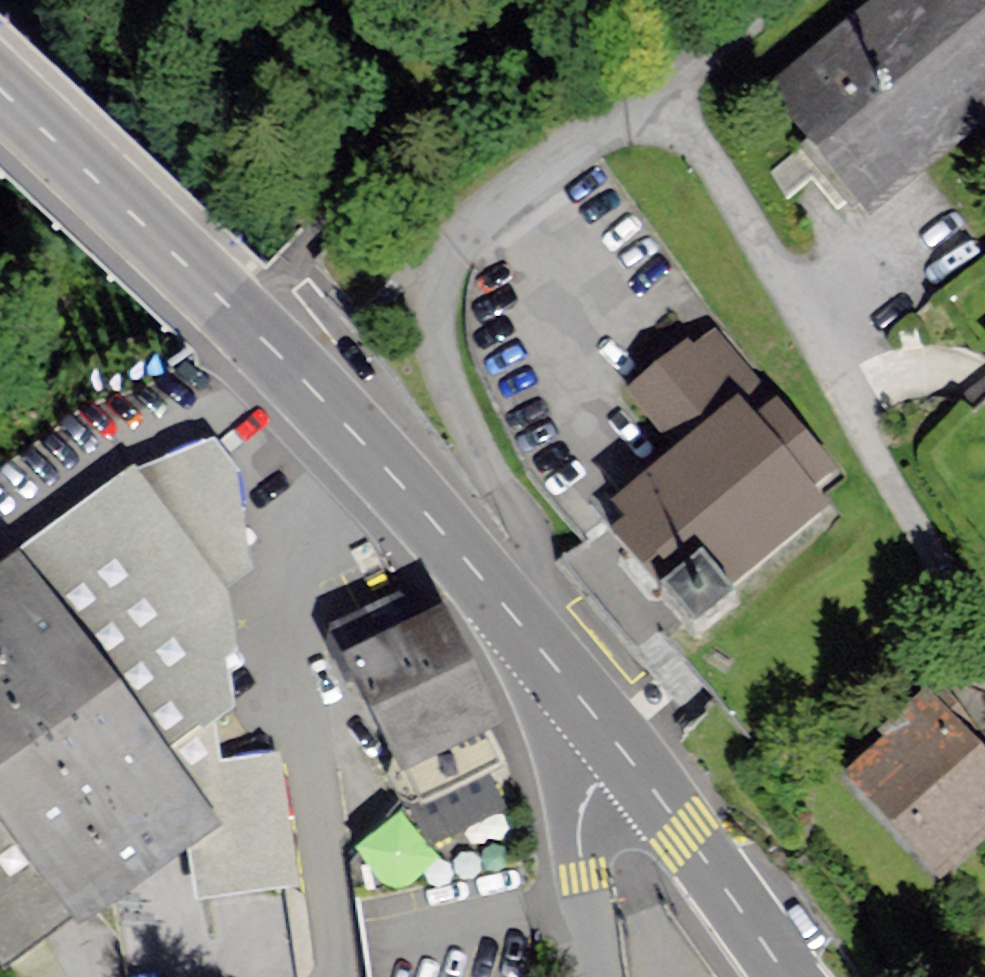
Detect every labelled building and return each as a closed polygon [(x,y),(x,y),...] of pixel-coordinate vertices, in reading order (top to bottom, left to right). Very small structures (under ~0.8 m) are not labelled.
[(866,195),(984,104),(984,0),(883,0),(778,81),(866,195)] [(776,401),(758,416),(732,386),(748,373),(713,332),(693,349),(686,341),(631,388),(678,443),(614,497),(630,515),(618,526),(693,613),(824,502),(810,486),(832,467),(776,401)] [(133,476),(24,556),(127,693),(236,633),(225,596),(252,570),(239,488),(205,446),(133,476)] [(0,575),(0,798),(85,911),(131,877),(216,814),(181,767),(127,693),(24,556),(0,575)] [(440,609),(351,654),(407,765),(496,721),(440,609)] [(848,769),(940,870),(984,829),(984,756),(929,695),(848,769)] [(356,839),(392,885),(436,851),(400,804),(356,839)]
